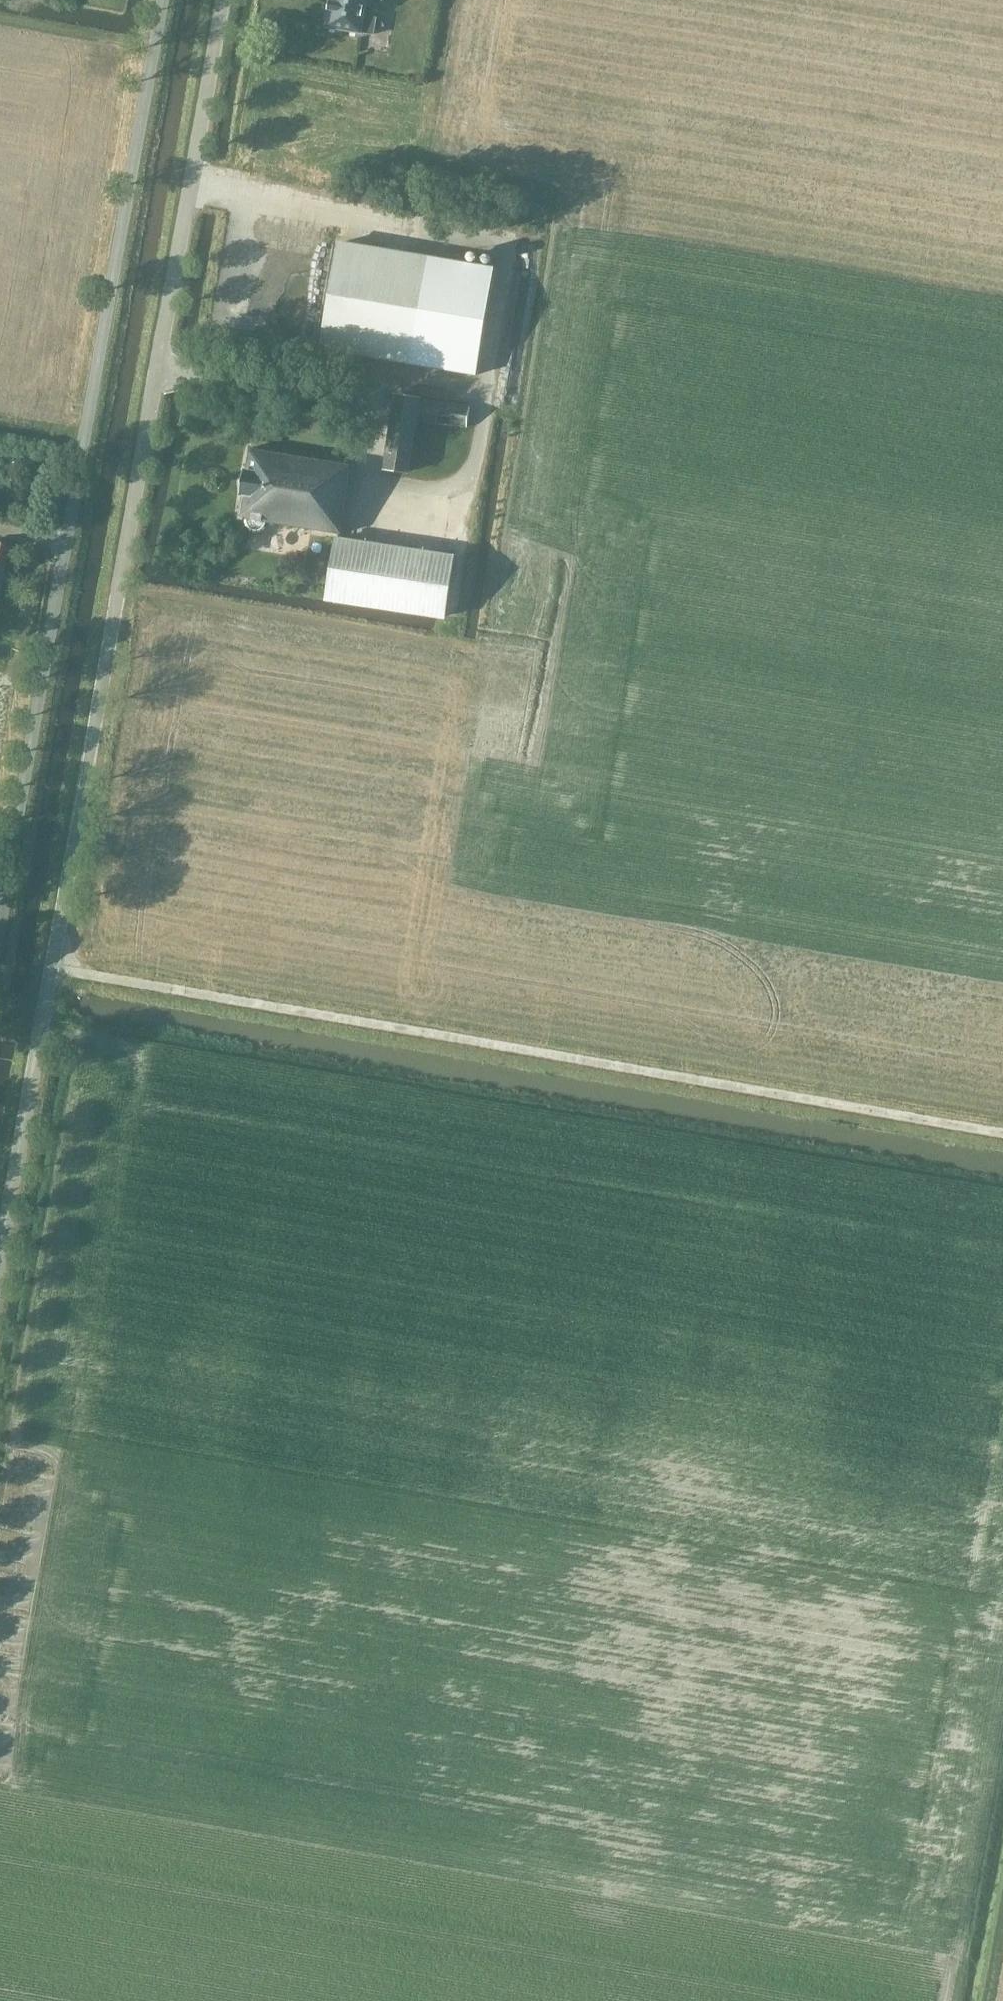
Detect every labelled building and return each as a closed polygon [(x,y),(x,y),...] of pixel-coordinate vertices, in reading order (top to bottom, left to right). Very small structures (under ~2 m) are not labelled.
[(324,27),(373,35),(376,18),(363,16),(366,2),(380,5),(381,0),(329,0),(324,27)] [(323,349),(476,374),(494,267),(341,242),(323,349)] [(420,398),(407,396),(394,394),(382,470),(407,474),(416,420),(466,429),(469,407),(420,398)] [(243,496),(239,517),(246,518),(246,519),(246,520),(246,521),(247,522),(247,523),(248,524),(248,525),(249,525),(249,526),(250,526),(251,527),(252,527),(253,528),(254,528),(255,528),(256,528),(257,528),(258,527),(259,527),(260,527),(260,526),(261,526),(261,525),(262,525),(262,524),(263,523),(264,522),(264,521),(340,534),(351,464),(253,447),(252,450),(250,450),(247,471),(245,471),(241,495),(243,496)] [(444,620),(449,587),(454,555),(335,538),(324,602),(444,620)]
